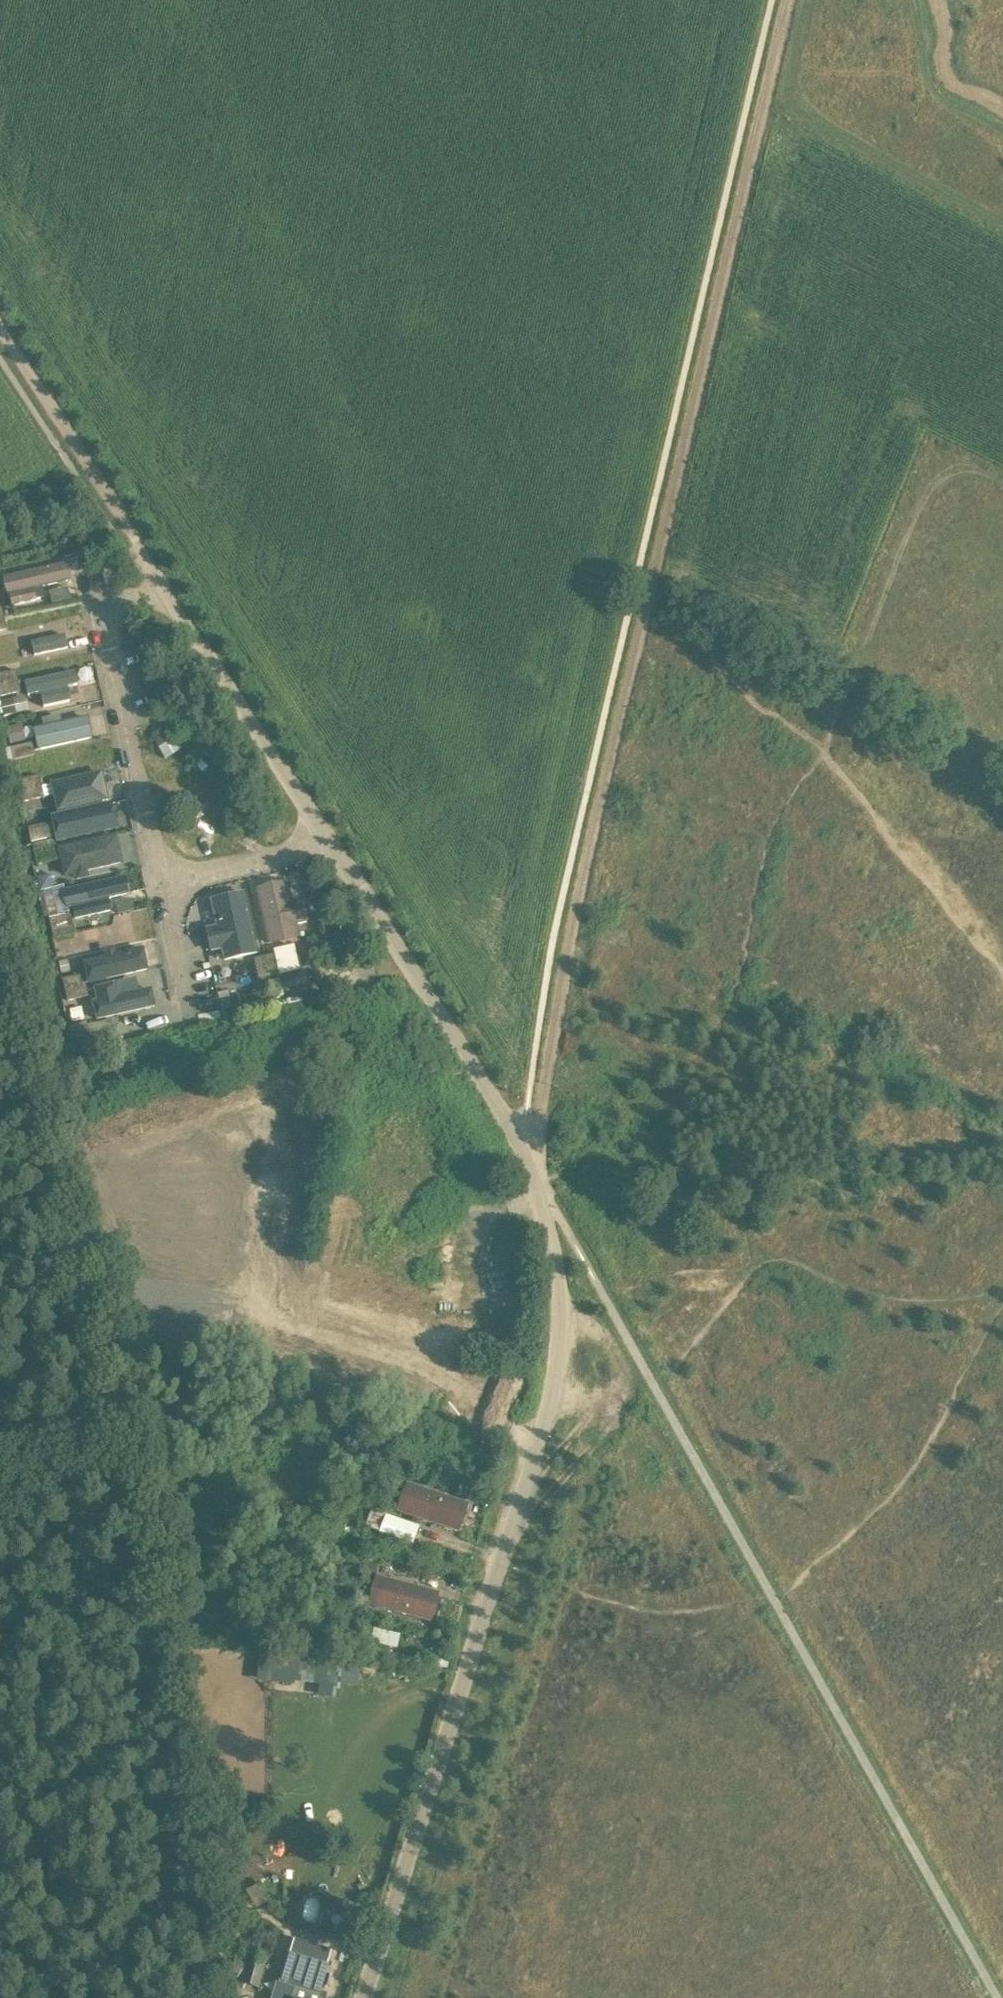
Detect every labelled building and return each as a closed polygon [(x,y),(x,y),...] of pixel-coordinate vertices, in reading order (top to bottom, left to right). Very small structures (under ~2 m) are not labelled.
[(68,562),(4,577),(11,607),(44,599),(42,588),(72,581),(68,562)] [(64,618),(34,624),(36,637),(67,631),(64,618)] [(18,681),(16,670),(0,673),(0,685),(18,681)] [(75,670),(25,682),(28,696),(40,693),(43,707),(72,700),(68,686),(78,683),(75,670)] [(0,685),(0,697),(21,692),(18,681),(0,685)] [(0,701),(4,717),(29,712),(25,695),(0,701)] [(44,725),(34,728),(38,750),(93,738),(89,716),(63,722),(61,714),(43,718),(44,725)] [(23,725),(6,729),(9,743),(26,739),(23,725)] [(167,725),(151,734),(164,758),(165,759),(181,749),(167,725)] [(32,743),(6,749),(8,760),(13,759),(13,760),(28,757),(29,757),(35,755),(32,743)] [(103,771),(51,782),(57,812),(109,801),(103,771)] [(39,775),(18,780),(20,791),(31,789),(42,786),(39,775)] [(31,789),(20,791),(23,802),(44,797),(42,786),(31,789)] [(57,844),(120,829),(114,801),(51,815),(57,844)] [(45,826),(29,830),(32,843),(48,839),(45,826)] [(64,876),(125,862),(118,832),(57,846),(64,876)] [(34,854),(46,851),(56,849),(53,838),(48,839),(32,843),(34,854)] [(56,849),(46,851),(34,854),(37,864),(58,860),(56,849)] [(51,873),(36,877),(39,890),(54,886),(51,873)] [(126,876),(62,889),(66,908),(71,907),(73,919),(112,911),(109,898),(129,894),(126,876)] [(292,905),(286,883),(256,888),(269,946),(302,938),(298,924),(309,922),(304,903),(292,905)] [(246,891),(211,899),(217,925),(205,927),(211,952),(221,950),(224,962),(260,954),(246,891)] [(70,910),(49,915),(52,927),(73,922),(70,910)] [(75,933),(73,922),(52,927),(54,938),(75,933)] [(106,956),(83,961),(88,984),(150,970),(144,947),(116,953),(114,947),(105,949),(106,956)] [(276,954),(265,957),(269,976),(280,974),(276,954)] [(265,957),(254,959),(258,978),(269,976),(265,957)] [(68,958),(59,960),(62,972),(71,970),(68,958)] [(62,979),(65,990),(86,985),(84,974),(62,979)] [(97,1000),(92,1001),(97,1021),(157,1007),(152,987),(131,992),(128,980),(94,987),(97,1000)] [(86,985),(65,990),(67,1001),(89,996),(87,988),(86,986),(86,985)] [(228,991),(218,993),(226,1024),(236,1022),(228,991)] [(397,1512),(459,1533),(469,1503),(407,1482),(397,1512)] [(419,1527),(386,1516),(388,1510),(374,1505),(366,1528),(380,1533),(380,1534),(412,1546),(419,1527)] [(368,1605),(431,1622),(440,1592),(376,1575),(368,1605)] [(365,1626),(358,1654),(368,1657),(372,1642),(375,1629),(375,1628),(365,1626)] [(358,1683),(360,1660),(295,1656),(295,1664),(281,1664),(281,1680),(317,1682),(317,1693),(336,1694),(336,1682),(358,1683)] [(356,1931),(369,1933),(371,1919),(358,1917),(356,1931)] [(259,1986),(266,1955),(250,1952),(250,1953),(243,1982),(259,1986)] [(273,1997),(324,1997),(325,1994),(319,1992),(327,1966),(289,1954),(281,1979),(279,1978),(273,1997)]
